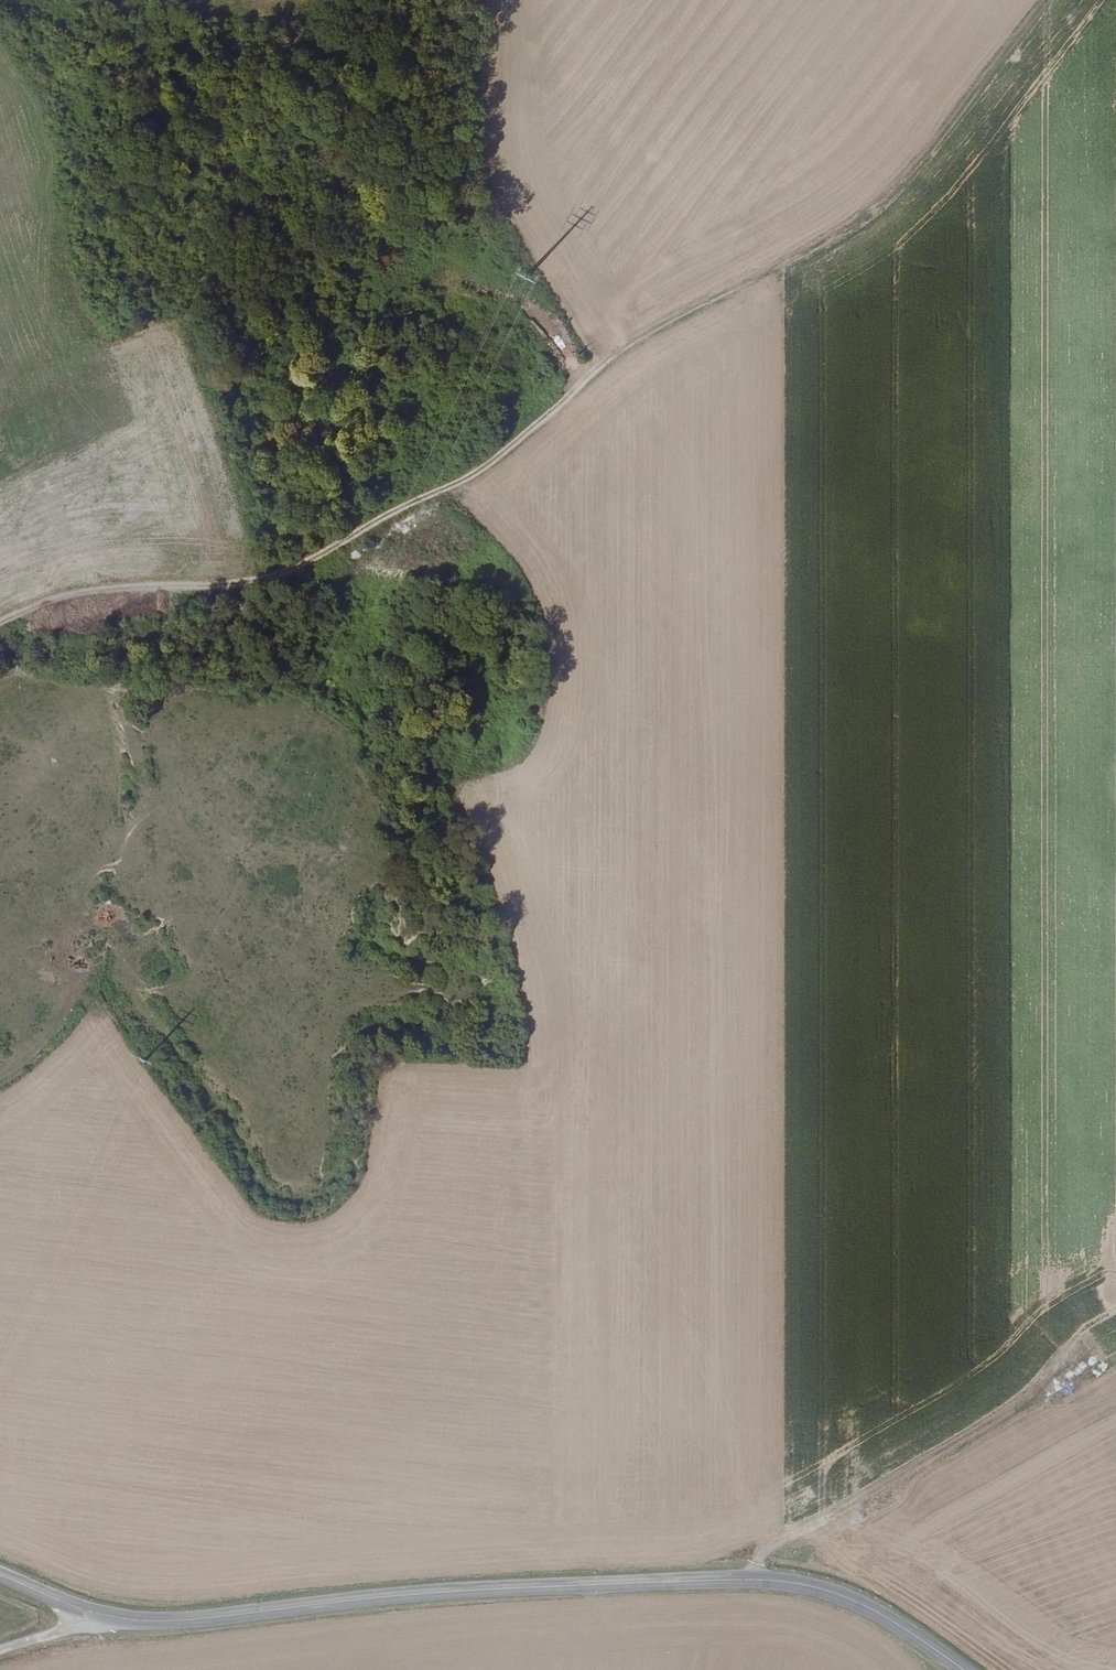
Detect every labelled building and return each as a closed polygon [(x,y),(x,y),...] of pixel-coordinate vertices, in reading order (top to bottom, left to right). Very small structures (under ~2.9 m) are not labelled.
[(60,625),(68,625),(67,617),(59,616),(60,625)]
